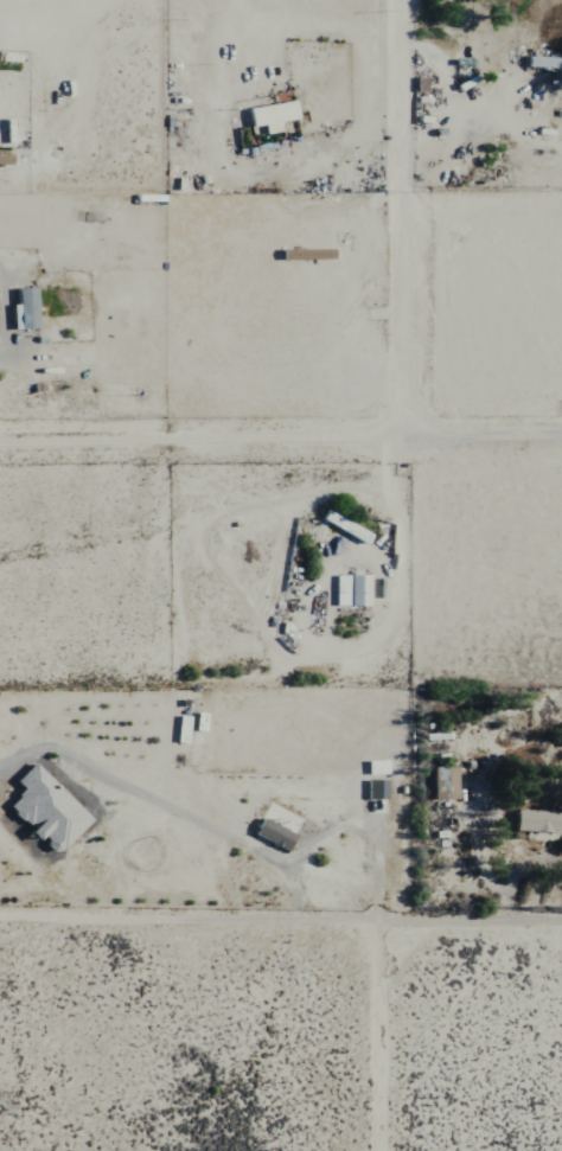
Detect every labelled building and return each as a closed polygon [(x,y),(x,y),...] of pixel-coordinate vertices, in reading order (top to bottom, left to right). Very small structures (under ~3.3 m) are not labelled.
[(383,761),(364,762),(364,776),(384,775),(383,761)] [(86,821),(31,764),(11,783),(20,792),(5,806),(27,830),(23,833),(33,843),(37,839),(52,855),(86,821)] [(431,801),(454,800),(453,767),(429,768),(431,801)] [(384,800),(384,781),(364,781),(364,800),(384,800)] [(283,853),(292,836),(259,819),(250,836),(283,853)]
